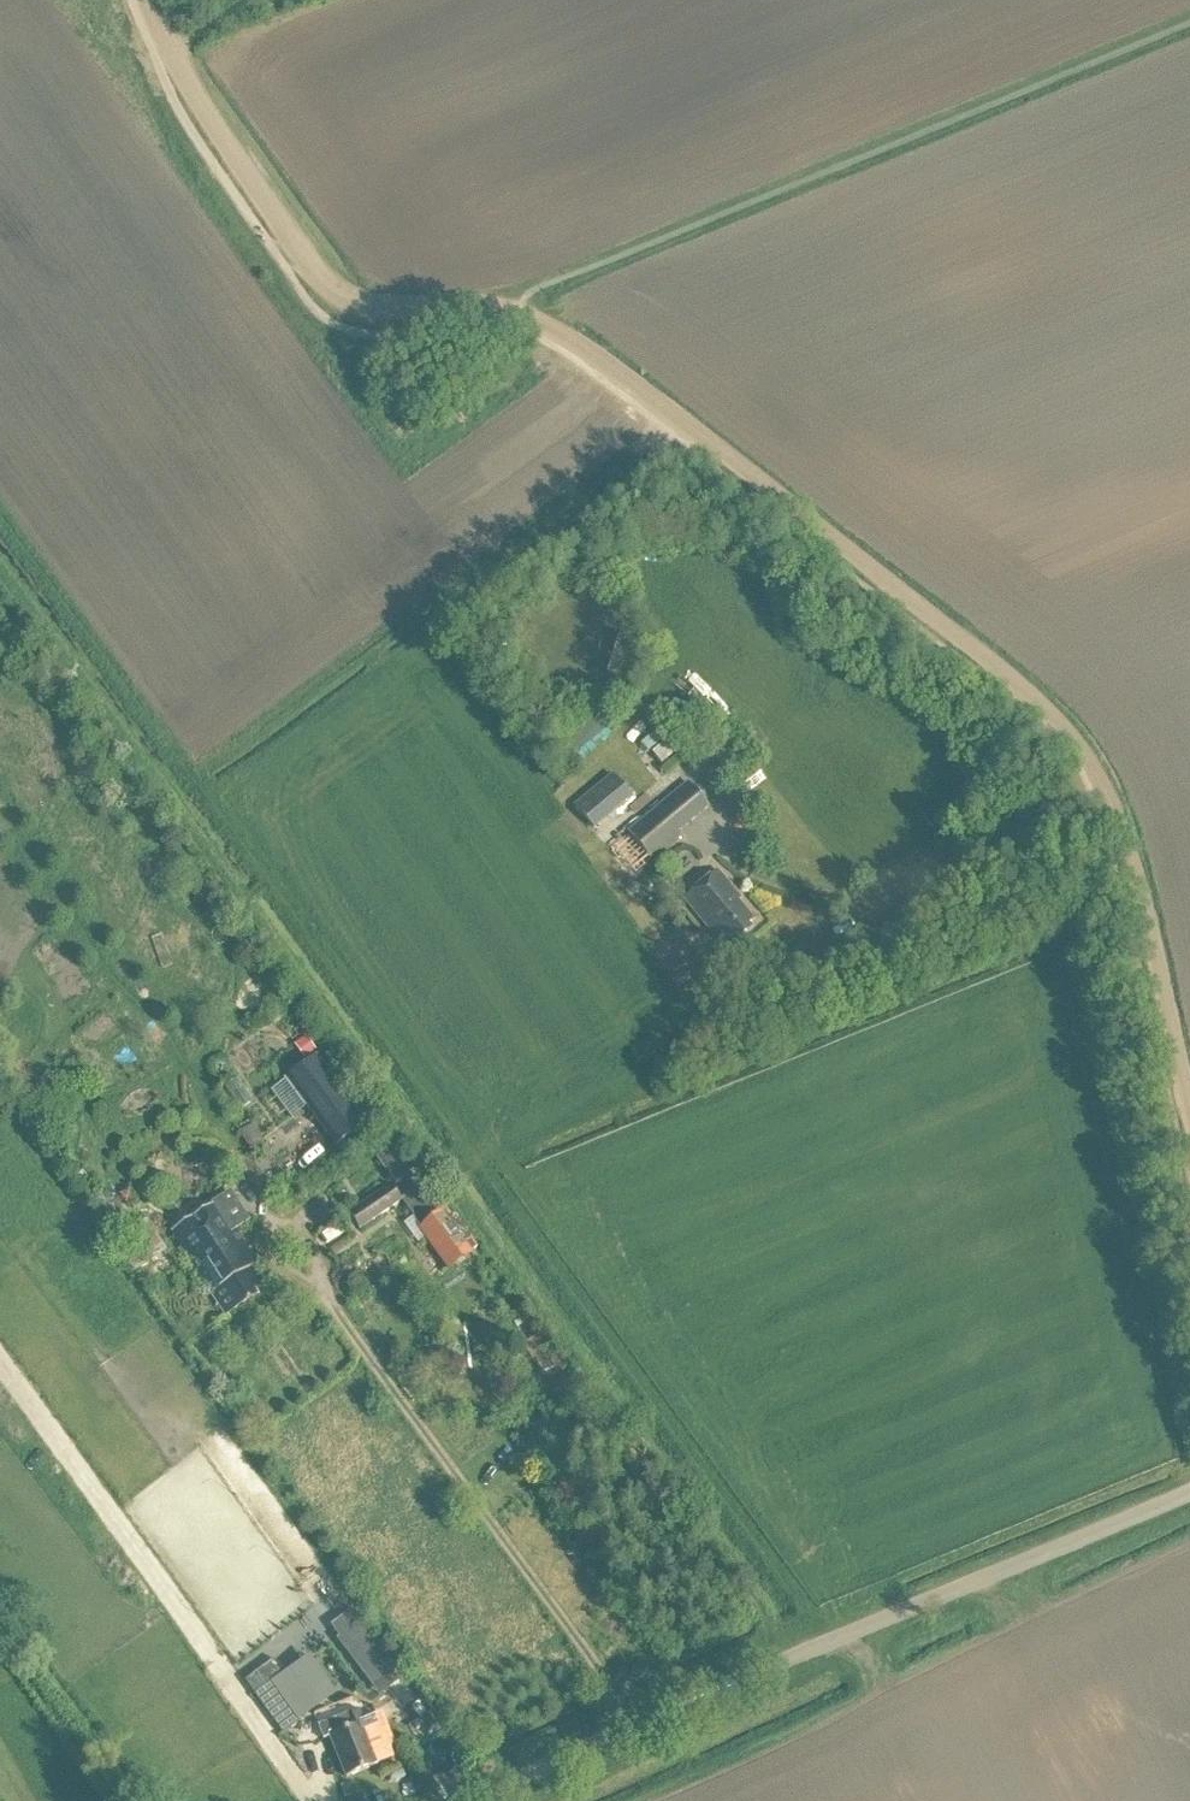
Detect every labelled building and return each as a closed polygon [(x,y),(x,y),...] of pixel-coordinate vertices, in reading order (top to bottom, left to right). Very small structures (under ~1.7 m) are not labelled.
[(613,631),(599,668),(623,677),(638,640),(613,631)] [(600,831),(639,794),(617,770),(577,807),(600,831)] [(711,809),(688,781),(628,831),(654,862),(684,837),(681,834),(711,809)] [(717,872),(685,900),(721,943),(729,936),(734,942),(749,929),(747,926),(753,921),(742,907),(743,905),(717,872)] [(364,1127),(315,1060),(285,1082),(271,1092),(291,1120),(306,1109),(335,1148),(364,1127)] [(391,1149),(380,1157),(397,1182),(408,1174),(391,1149)] [(422,1182),(400,1199),(389,1184),(348,1215),(360,1231),(398,1203),(447,1268),(472,1249),(422,1182)] [(248,1219),(231,1192),(169,1230),(224,1318),(256,1299),(251,1291),(260,1286),(248,1267),(256,1262),(234,1228),(248,1219)] [(114,1242),(134,1272),(165,1251),(145,1221),(114,1242)] [(542,1333),(521,1347),(547,1383),(567,1368),(542,1333)] [(362,1620),(353,1608),(332,1624),(340,1636),(338,1638),(346,1649),(369,1631),(361,1620),(362,1620)] [(245,1682),(282,1734),(298,1723),(270,1683),(281,1675),(272,1663),(245,1682)] [(369,1744),(356,1712),(316,1728),(321,1742),(328,1739),(344,1780),(375,1767),(366,1745),(369,1744)]
